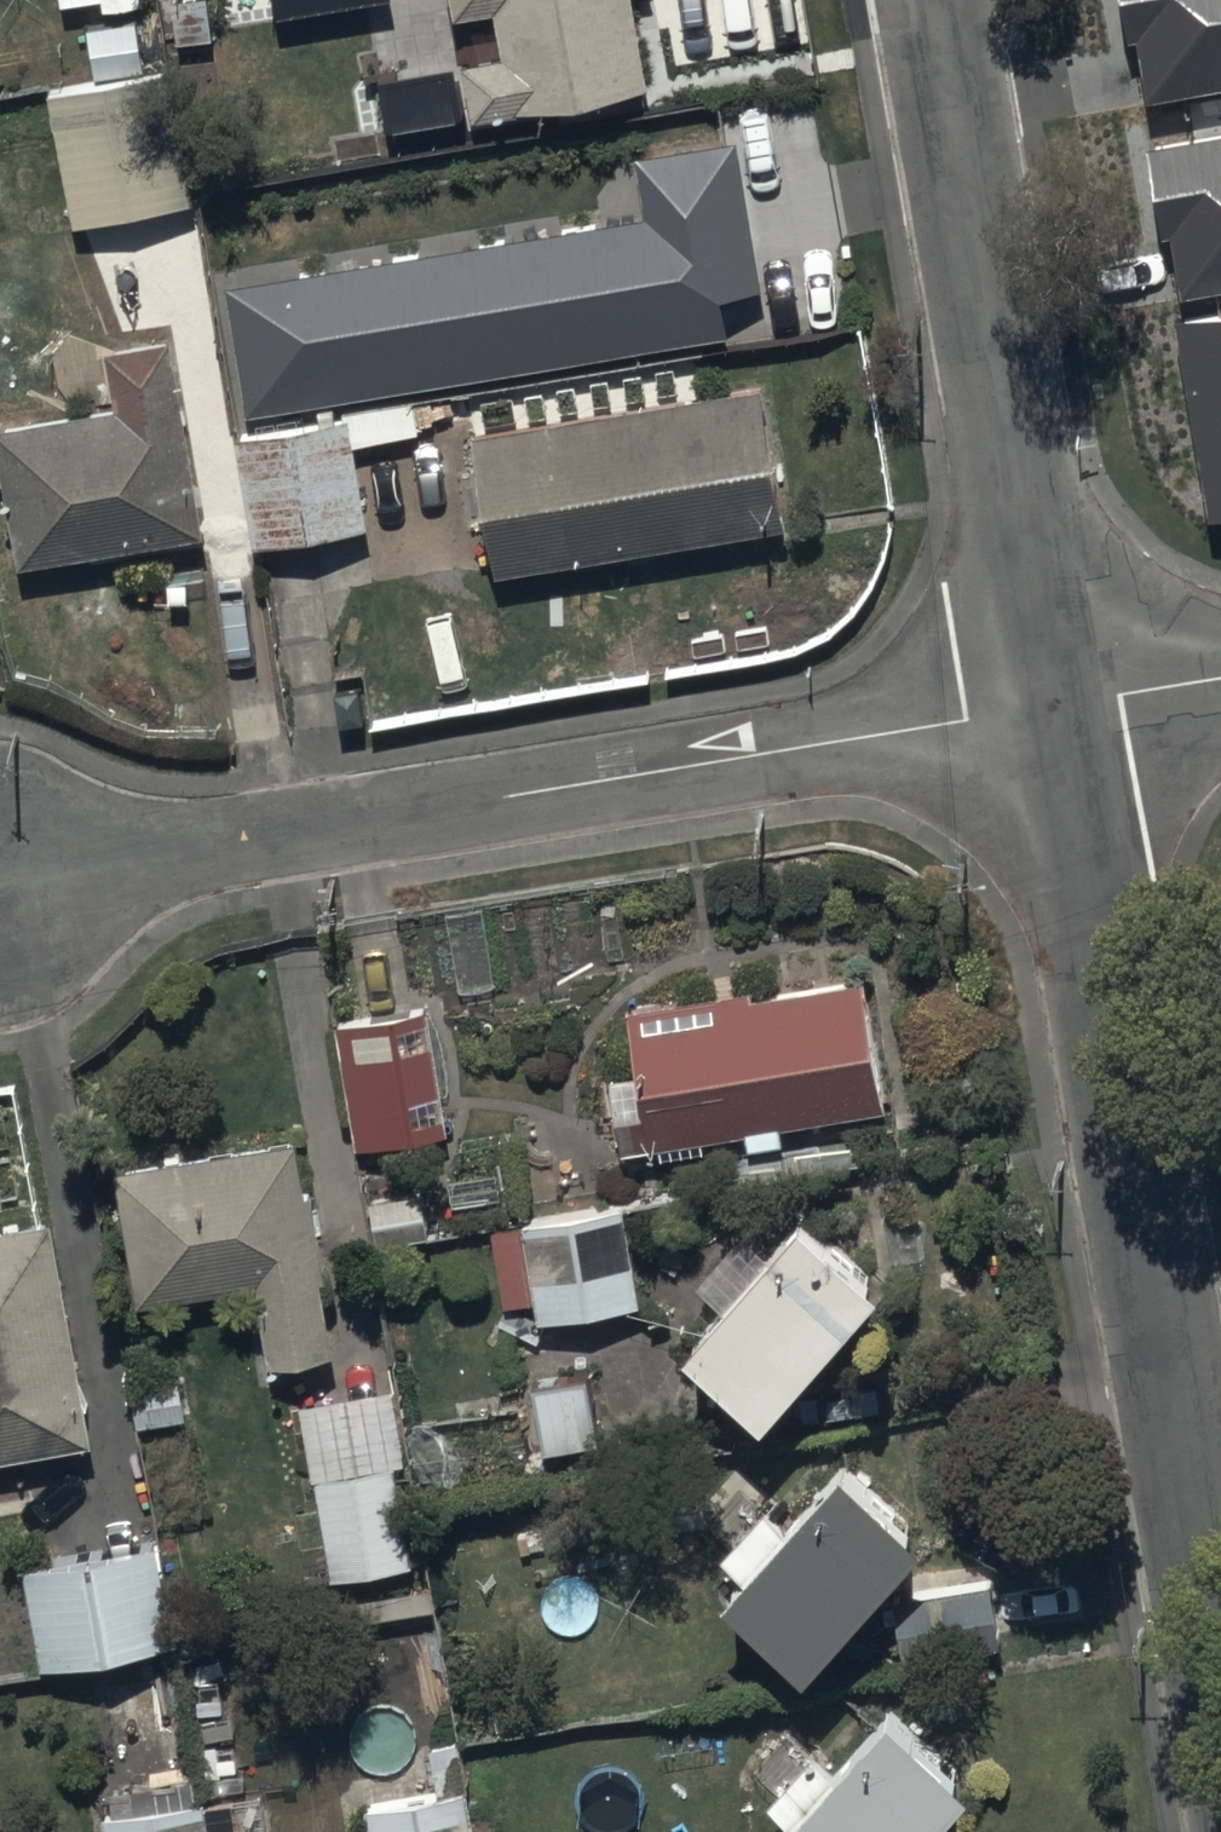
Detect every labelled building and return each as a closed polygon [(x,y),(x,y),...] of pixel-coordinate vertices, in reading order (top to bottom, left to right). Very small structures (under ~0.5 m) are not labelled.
[(468,107),(643,83),(632,0),(448,0),(449,8),(491,2),(498,51),(461,56),(468,107)] [(1144,106),(1220,92),(1220,0),(1125,0),(1144,106)] [(144,46),(36,70),(67,212),(175,189),(144,46)] [(1154,151),(1181,301),(1220,294),(1220,139),(1154,151)] [(645,223),(227,291),(248,421),(728,341),(719,300),(762,293),(734,146),(633,164),(645,223)] [(1210,518),(1220,516),(1220,318),(1174,326),(1210,518)] [(0,409),(0,485),(10,545),(195,514),(163,327),(106,337),(115,390),(0,409)] [(757,365),(467,414),(491,559),(782,510),(757,365)] [(342,417),(228,438),(248,544),(362,523),(342,417)] [(856,955),(625,991),(635,1055),(604,1060),(616,1132),(655,1126),(657,1136),(703,1128),(701,1114),(741,1108),(744,1123),(780,1118),(777,1101),(876,1085),(856,955)] [(423,993),(331,1007),(351,1135),(443,1121),(423,993)] [(297,1174),(290,1126),(116,1154),(137,1286),(254,1267),(266,1343),(327,1333),(302,1173),(297,1174)] [(873,1261),(795,1195),(682,1330),(761,1396),(873,1261)] [(0,1213),(0,1442),(89,1428),(55,1205),(0,1213)] [(639,1301),(628,1208),(524,1221),(524,1225),(496,1229),(505,1304),(536,1301),(537,1315),(639,1301)] [(597,1425),(590,1364),(532,1370),(538,1430),(597,1425)] [(388,1374),(300,1386),(325,1564),(406,1552),(391,1449),(398,1448),(388,1374)] [(916,1513),(833,1443),(718,1578),(800,1649),(916,1513)] [(158,1545),(26,1567),(42,1663),(174,1640),(158,1545)] [(986,1568),(891,1585),(902,1648),(997,1632),(986,1568)] [(962,1756),(885,1689),(822,1761),(810,1750),(766,1801),(777,1811),(766,1824),(776,1831),(895,1831),(962,1756)] [(361,1800),(366,1831),(467,1831),(459,1785),(361,1800)] [(96,1806),(100,1831),(202,1831),(195,1788),(96,1806)]
